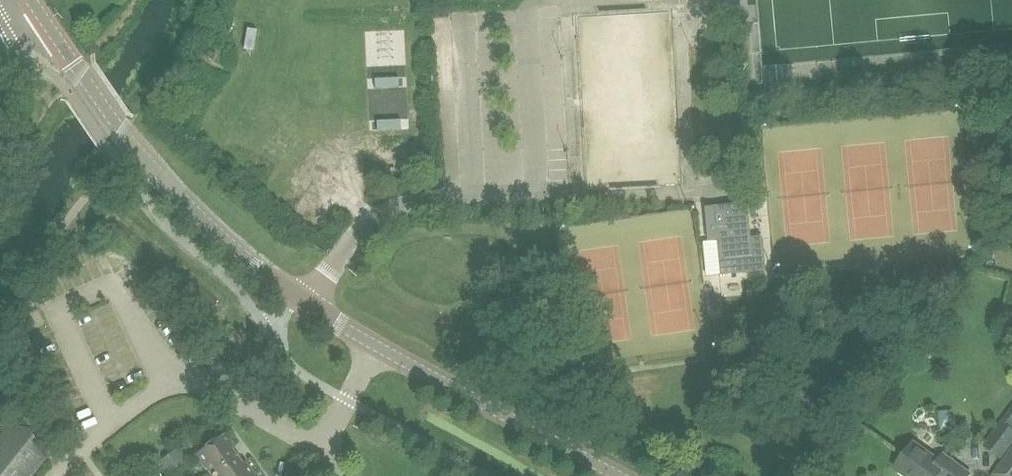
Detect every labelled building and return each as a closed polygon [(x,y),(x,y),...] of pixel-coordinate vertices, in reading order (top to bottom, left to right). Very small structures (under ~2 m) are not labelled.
[(208,49),(204,55),(213,61),(217,55),(208,49)] [(705,207),(709,240),(717,239),(720,274),(765,270),(762,237),(749,239),(745,203),(705,207)] [(941,430),(952,429),(951,410),(939,411),(941,430)] [(1001,458),(1011,444),(1011,430),(1002,421),(984,445),(1001,458)] [(48,455),(27,428),(11,424),(0,438),(0,475),(31,475),(48,455)] [(209,473),(238,452),(224,433),(195,454),(209,473)] [(938,475),(939,475),(969,475),(970,474),(945,456),(941,462),(926,451),(913,442),(895,468),(906,475),(938,475)] [(158,462),(168,475),(188,460),(178,447),(158,462)] [(1004,460),(995,473),(998,475),(1011,475),(1011,449),(1004,460)] [(209,473),(211,475),(248,475),(253,472),(238,452),(209,473)]
